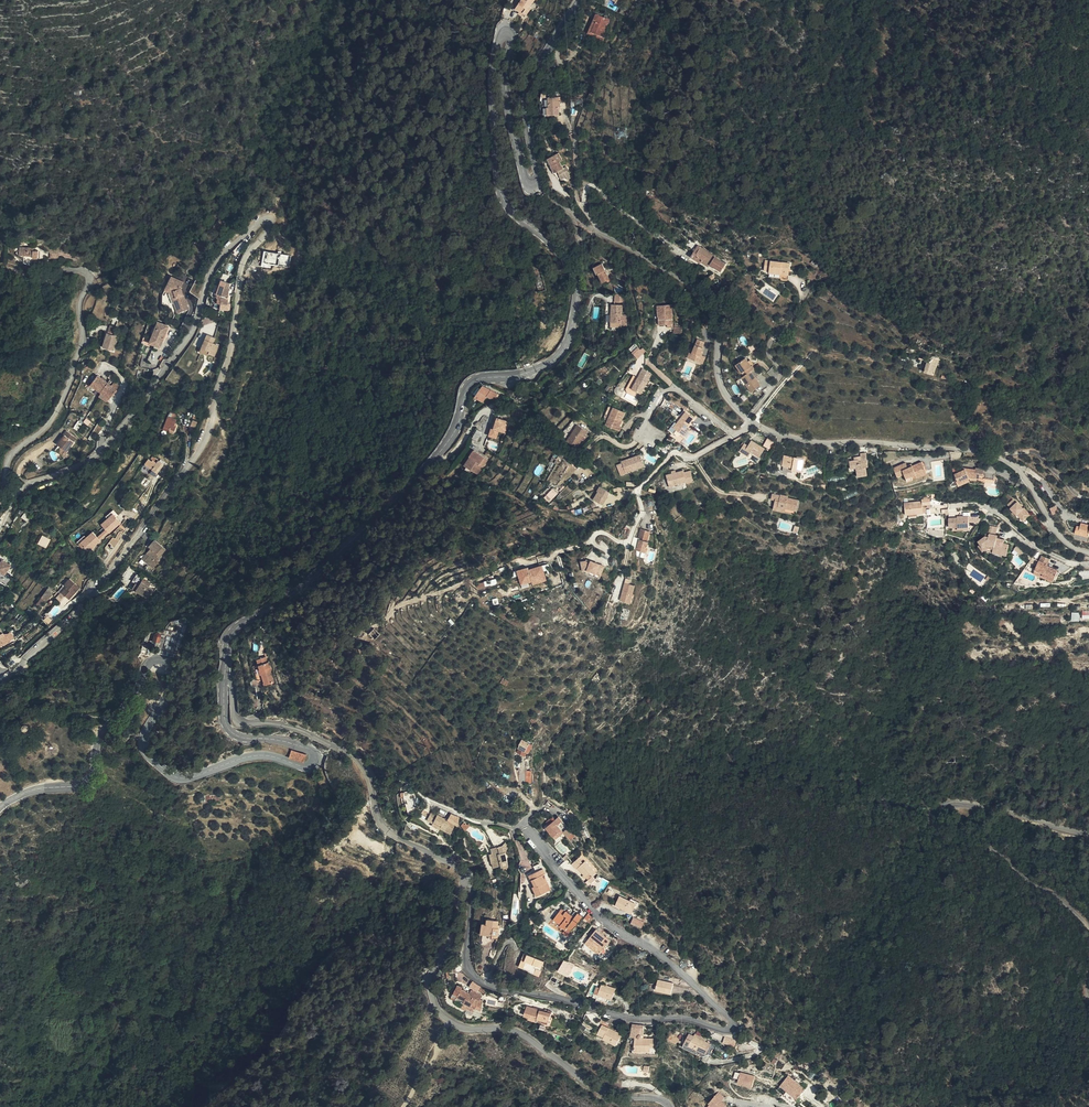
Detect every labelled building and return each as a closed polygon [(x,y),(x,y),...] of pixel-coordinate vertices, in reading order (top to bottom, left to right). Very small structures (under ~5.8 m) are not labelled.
[(526,13),(532,5),(530,4),(532,0),(520,0),(515,8),(518,11),(520,9),(526,13)] [(523,17),(526,13),(520,9),(518,11),(517,13),(523,17)] [(585,33),(594,37),(595,35),(600,37),(609,20),(595,13),(585,33)] [(549,90),(551,100),(553,99),(554,108),(564,107),(561,89),(549,90)] [(562,158),(564,156),(560,156),(556,152),(556,151),(549,154),(554,163),(553,163),(556,169),(559,167),(564,175),(568,173),(570,176),(573,174),(569,166),(570,166),(568,162),(564,163),(562,158)] [(668,227),(663,230),(668,237),(672,234),(668,227)] [(33,240),(30,239),(29,245),(37,246),(37,248),(43,249),(44,241),(39,241),(39,238),(33,237),(33,240)] [(699,246),(693,256),(703,262),(704,261),(712,265),(713,262),(725,269),(729,261),(703,246),(702,248),(699,246)] [(18,247),(18,256),(32,256),(32,259),(38,259),(38,251),(33,251),(33,248),(18,247)] [(263,251),(261,267),(271,268),(271,265),(289,267),(291,255),(263,251)] [(797,260),(772,258),(771,268),(776,268),(776,274),(795,276),(797,260)] [(598,259),(590,263),(596,274),(598,273),(600,277),(608,272),(606,269),(604,270),(598,259)] [(165,284),(169,286),(172,276),(182,280),(182,279),(180,278),(170,273),(165,284)] [(172,294),(174,302),(180,289),(179,286),(182,280),(172,276),(169,286),(172,287),(174,294),(172,294)] [(220,292),(220,301),(226,301),(229,279),(221,276),(215,290),(220,292)] [(174,302),(177,308),(185,306),(184,301),(186,301),(183,295),(181,295),(180,289),(174,302)] [(627,301),(623,293),(614,292),(613,300),(627,301)] [(619,317),(619,314),(620,303),(611,302),(609,319),(619,321),(618,326),(624,327),(625,317),(619,317)] [(673,323),(673,326),(677,325),(674,304),(662,305),(663,310),(660,310),(661,318),(662,317),(664,317),(664,319),(662,319),(663,325),(670,324),(673,323)] [(155,339),(163,323),(156,319),(148,336),(155,339)] [(166,324),(163,323),(155,339),(158,340),(166,324)] [(203,347),(202,350),(209,353),(214,342),(208,339),(210,334),(201,330),(196,344),(203,347)] [(118,337),(108,333),(103,346),(113,350),(118,337)] [(699,354),(697,360),(707,363),(710,356),(706,354),(706,353),(704,352),(705,349),(708,341),(701,339),(698,348),(696,353),(699,354)] [(631,353),(637,359),(645,352),(639,346),(631,353)] [(927,360),(937,364),(940,356),(935,354),(933,359),(925,356),(923,362),(926,364),(927,360)] [(753,363),(750,358),(748,355),(738,361),(743,370),(747,367),(749,371),(741,376),(748,386),(751,385),(754,389),(764,383),(754,368),(757,366),(755,362),(753,363)] [(934,370),(937,364),(927,360),(926,364),(925,367),(934,370)] [(142,373),(150,374),(150,364),(142,364),(142,366),(142,373)] [(652,373),(643,368),(634,387),(642,392),(652,373)] [(89,387),(100,393),(98,397),(107,403),(119,385),(113,382),(112,385),(96,375),(89,387)] [(493,400),(497,398),(498,394),(484,387),(483,388),(480,387),(476,394),(479,395),(477,398),(485,402),(488,397),(493,400)] [(620,424),(622,418),(625,410),(614,406),(607,424),(621,430),(623,425),(622,425),(620,424)] [(695,416),(684,409),(680,414),(683,416),(675,427),(685,435),(691,426),(688,425),(695,416)] [(168,427),(172,429),(175,425),(173,423),(176,417),(167,413),(161,426),(167,429),(168,427)] [(501,433),(510,426),(500,415),(487,427),(491,432),(497,428),(501,433)] [(578,423),(568,440),(578,446),(588,429),(578,423)] [(67,449),(77,436),(66,428),(64,432),(65,433),(58,442),(61,445),(65,448),(67,449)] [(748,442),(743,450),(752,455),(755,451),(763,456),(768,447),(755,439),(752,444),(748,442)] [(478,471),(490,456),(486,453),(485,455),(483,453),(484,452),(477,446),(472,453),(466,461),(468,463),(473,466),(478,471)] [(568,458),(572,450),(566,446),(562,455),(568,458)] [(861,449),(862,451),(863,456),(860,457),(860,455),(856,456),(849,457),(850,467),(857,466),(859,473),(868,471),(867,462),(869,462),(867,448),(861,449)] [(645,465),(641,453),(623,460),(624,462),(618,463),(620,471),(626,469),(627,472),(645,465)] [(805,455),(786,453),(785,457),(781,456),(780,467),(784,468),(785,463),(795,464),(795,467),(804,468),(805,455)] [(144,455),(138,464),(145,469),(147,466),(152,470),(160,460),(154,457),(152,459),(150,457),(148,458),(144,455)] [(909,473),(912,472),(912,471),(926,466),(923,457),(913,461),(908,463),(907,461),(906,458),(901,460),(904,469),(906,474),(909,473)] [(897,472),(904,469),(901,460),(894,463),(897,472)] [(977,469),(977,471),(981,472),(982,464),(974,463),(974,466),(962,463),(961,466),(953,469),(955,476),(966,472),(972,473),(973,469),(977,469)] [(687,467),(679,470),(675,471),(669,473),(672,484),(689,479),(690,481),(697,479),(694,468),(688,470),(687,467)] [(966,472),(955,476),(954,477),(956,480),(968,476),(966,472)] [(617,486),(606,482),(604,488),(605,488),(603,497),(613,500),(616,492),(615,492),(616,487),(617,486)] [(552,488),(543,498),(549,503),(558,493),(552,488)] [(781,502),(784,503),(794,506),(796,495),(787,492),(787,491),(784,490),(784,491),(776,489),(774,495),(778,496),(783,497),(781,502)] [(556,504),(562,507),(568,496),(562,493),(556,504)] [(1032,508),(1026,501),(1026,502),(1025,502),(1023,500),(1024,499),(1020,495),(1019,496),(1016,493),(1011,497),(1014,500),(1013,501),(1019,508),(1020,507),(1023,511),(1025,508),(1028,512),(1032,508)] [(776,505),(783,507),(784,503),(781,502),(783,497),(778,496),(776,505)] [(920,500),(903,502),(905,514),(908,514),(916,512),(922,512),(921,504),(929,503),(929,496),(920,497),(920,500)] [(962,524),(962,527),(969,527),(968,509),(948,510),(949,525),(957,525),(962,524)] [(79,544),(88,554),(121,522),(112,513),(99,524),(105,530),(97,537),(92,532),(79,544)] [(995,535),(995,532),(997,525),(988,523),(986,533),(979,539),(981,542),(985,547),(989,544),(995,546),(1008,549),(1009,542),(1004,541),(1005,537),(998,536),(995,535)] [(1082,524),(1080,523),(1077,531),(1088,535),(1088,534),(1088,530),(1081,527),(1082,524)] [(633,548),(642,550),(644,539),(643,539),(637,537),(637,535),(643,537),(645,529),(636,527),(634,537),(635,537),(633,548)] [(38,544),(46,548),(50,539),(42,535),(38,544)] [(149,548),(145,552),(147,555),(142,560),(146,564),(147,564),(150,567),(157,559),(155,557),(163,548),(153,539),(147,545),(149,548)] [(1007,554),(1008,549),(995,546),(994,551),(1007,554)] [(1039,562),(1037,567),(1046,571),(1045,573),(1056,577),(1061,566),(1049,561),(1051,555),(1042,552),(1040,557),(1039,562)] [(1,557),(0,558),(0,573),(2,571),(2,572),(5,569),(9,564),(2,558),(1,557)] [(590,560),(585,558),(580,559),(582,568),(587,567),(600,573),(604,563),(591,558),(590,560)] [(546,580),(541,565),(528,570),(527,568),(517,572),(521,585),(532,582),(536,580),(537,583),(546,580)] [(1046,571),(1037,567),(1035,571),(1055,579),(1056,577),(1045,573),(1046,571)] [(0,573),(0,582),(2,583),(10,573),(5,569),(2,572),(2,571),(0,573)] [(134,572),(129,579),(133,582),(129,588),(143,597),(150,588),(146,585),(148,583),(134,572)] [(65,586),(60,591),(60,592),(68,598),(78,586),(68,577),(62,584),(65,586)] [(477,584),(478,589),(497,584),(495,579),(477,584)] [(619,599),(629,600),(631,592),(632,583),(622,580),(619,599)] [(40,597),(45,600),(52,590),(47,587),(40,597)] [(45,600),(40,597),(36,604),(40,607),(45,600)] [(1079,621),(1079,612),(1071,612),(1071,621),(1079,621)] [(169,627),(181,627),(181,618),(169,619),(169,627)] [(374,627),(370,632),(377,638),(381,633),(374,627)] [(152,642),(159,644),(161,634),(154,633),(152,642)] [(260,680),(262,686),(270,684),(266,671),(268,671),(266,663),(263,663),(262,658),(255,660),(256,665),(252,666),(257,681),(260,680)] [(532,744),(522,742),(526,744),(523,750),(521,748),(519,755),(527,757),(528,753),(530,753),(532,744)] [(291,751),(289,758),(305,762),(307,755),(291,751)] [(402,798),(407,812),(416,809),(410,790),(399,794),(401,799),(402,798)] [(441,824),(440,826),(450,831),(455,822),(444,816),(445,816),(431,809),(427,817),(432,821),(433,819),(438,821),(438,822),(441,824)] [(448,817),(457,822),(459,814),(450,811),(448,817)] [(565,828),(570,824),(561,812),(548,823),(555,832),(563,826),(565,828)] [(440,827),(440,826),(441,824),(438,822),(438,821),(433,819),(432,821),(432,823),(440,827)] [(575,829),(570,824),(565,828),(569,833),(575,829)] [(557,835),(565,828),(563,826),(555,832),(557,835)] [(512,862),(508,848),(506,849),(505,842),(496,844),(495,842),(492,843),(493,850),(492,851),(494,860),(495,859),(497,864),(503,862),(504,864),(512,862)] [(580,855),(573,861),(578,866),(580,865),(590,876),(589,877),(593,881),(603,872),(599,867),(598,868),(587,857),(584,859),(580,855)] [(542,866),(543,866),(540,860),(534,863),(537,869),(530,872),(539,892),(553,886),(546,871),(545,872),(542,866)] [(625,894),(620,904),(636,912),(641,902),(625,894)] [(536,901),(540,908),(545,905),(546,901),(540,899),(539,897),(536,901)] [(562,905),(554,916),(561,922),(567,927),(564,930),(571,935),(575,929),(573,928),(584,914),(574,907),(570,911),(562,905)] [(484,920),(482,930),(493,932),(493,935),(498,936),(500,924),(499,924),(500,917),(489,915),(488,920),(484,920)] [(633,917),(630,924),(641,929),(644,922),(633,917)] [(598,928),(586,941),(601,953),(612,940),(598,928)] [(526,950),(520,963),(531,968),(530,970),(541,974),(545,965),(543,964),(546,958),(526,950)] [(676,982),(661,979),(659,989),(673,992),(676,982)] [(463,996),(463,997),(462,999),(460,1002),(463,1004),(464,1002),(471,1007),(473,1003),(481,992),(472,986),(470,989),(461,984),(461,982),(457,980),(452,988),(463,996)] [(604,982),(600,992),(614,997),(617,987),(604,982)] [(462,999),(463,997),(463,996),(452,988),(450,992),(462,999)] [(545,1017),(548,1018),(551,1010),(547,1009),(546,1011),(527,1004),(524,1012),(528,1014),(528,1016),(538,1020),(539,1017),(544,1019),(545,1017)] [(606,1032),(603,1036),(603,1037),(616,1044),(621,1034),(602,1024),(600,1029),(606,1032)] [(640,1026),(639,1026),(631,1025),(631,1036),(634,1036),(634,1043),(634,1051),(650,1051),(650,1047),(654,1047),(655,1039),(643,1039),(643,1036),(640,1036),(640,1026)] [(730,1035),(723,1032),(721,1038),(728,1040),(730,1035)] [(704,1038),(693,1033),(691,1038),(686,1036),(685,1041),(704,1049),(707,1040),(704,1038)] [(710,1041),(706,1050),(711,1052),(715,1043),(710,1041)] [(631,1054),(650,1054),(650,1051),(634,1051),(634,1043),(631,1043),(631,1054)] [(740,1082),(754,1087),(757,1076),(743,1071),(740,1082)] [(782,1086),(778,1090),(795,1105),(798,1101),(806,1091),(790,1077),(782,1086)] [(718,1106),(725,1106),(728,1104),(723,1099),(726,1096),(720,1090),(710,1099),(718,1106)]
